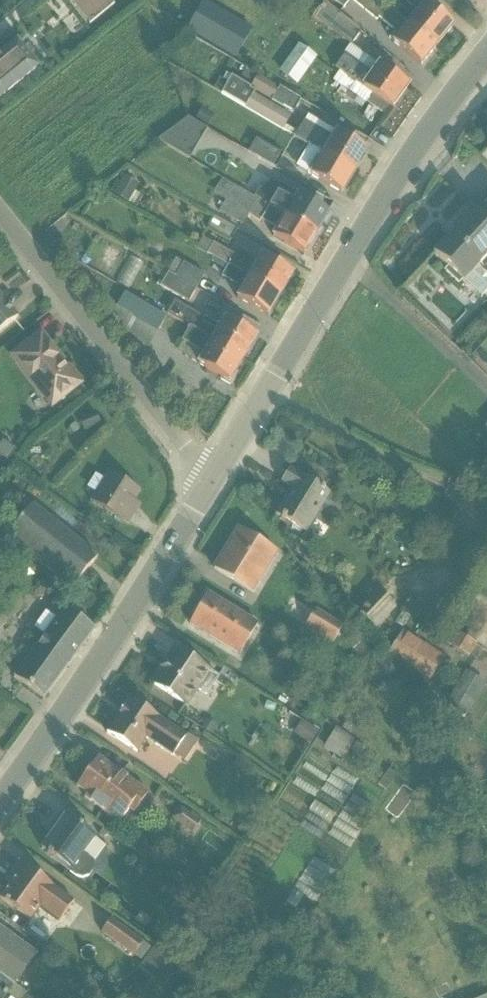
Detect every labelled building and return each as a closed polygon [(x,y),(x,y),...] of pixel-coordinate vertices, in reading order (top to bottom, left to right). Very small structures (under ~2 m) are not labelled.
[(130,8),(124,0),(86,0),(106,26),(130,8)] [(438,50),(456,30),(427,4),(409,25),(438,50)] [(438,50),(409,25),(393,42),(422,68),(438,50)] [(34,69),(13,43),(0,54),(0,97),(34,69)] [(314,47),(291,75),(313,92),(336,65),(314,47)] [(396,111),(411,89),(350,47),(335,69),(396,111)] [(247,80),(238,94),(299,132),(317,104),(294,89),(285,104),(247,80)] [(208,161),(222,130),(194,119),(181,150),(208,161)] [(357,173),(368,154),(336,135),(325,154),(357,173)] [(288,167),(294,155),(270,143),(263,155),(288,167)] [(343,197),(357,173),(325,154),(311,178),(343,197)] [(316,238),(329,217),(300,199),(287,220),(316,238)] [(432,253),(464,286),(486,260),(486,200),(432,253)] [(316,238),(287,220),(276,239),(305,257),(316,238)] [(128,282),(138,289),(155,265),(144,258),(128,282)] [(282,301),(294,280),(261,260),(248,281),(282,301)] [(196,264),(177,289),(201,306),(219,280),(196,264)] [(282,301),(248,281),(236,301),(269,321),(282,301)] [(17,321),(0,298),(0,334),(17,321)] [(244,362),(259,341),(227,320),(213,342),(244,362)] [(48,410),(83,385),(42,330),(8,355),(48,410)] [(244,362),(213,342),(197,367),(228,387),(244,362)] [(273,519),(307,537),(331,494),(288,471),(279,489),(287,493),(273,519)] [(90,503),(128,527),(146,497),(108,473),(90,503)] [(100,598),(124,566),(56,515),(32,548),(100,598)] [(210,571),(251,595),(277,553),(236,528),(210,571)] [(392,589),(369,609),(387,630),(410,609),(392,589)] [(238,659),(259,626),(207,592),(185,625),(238,659)] [(44,701),(93,631),(63,610),(14,680),(44,701)] [(331,612),(319,630),(352,653),(365,634),(331,612)] [(443,658),(403,631),(385,658),(426,684),(443,658)] [(196,715),(218,678),(172,650),(150,687),(196,715)] [(467,689),(483,707),(486,703),(486,676),(484,673),(467,689)] [(172,760),(187,739),(130,698),(104,733),(137,756),(147,742),(172,760)] [(315,742),(330,742),(330,730),(315,730),(315,742)] [(371,765),(379,745),(347,733),(339,753),(371,765)] [(322,763),(343,772),(348,763),(327,753),(322,763)] [(127,824),(148,796),(98,759),(77,788),(127,824)] [(191,809),(187,818),(206,827),(211,819),(191,809)] [(69,873),(96,841),(67,816),(40,848),(69,873)] [(59,922),(73,904),(27,868),(1,901),(28,923),(40,908),(59,922)] [(118,937),(180,988),(194,971),(132,920),(118,937)] [(38,955),(0,928),(0,973),(17,985),(38,955)]
